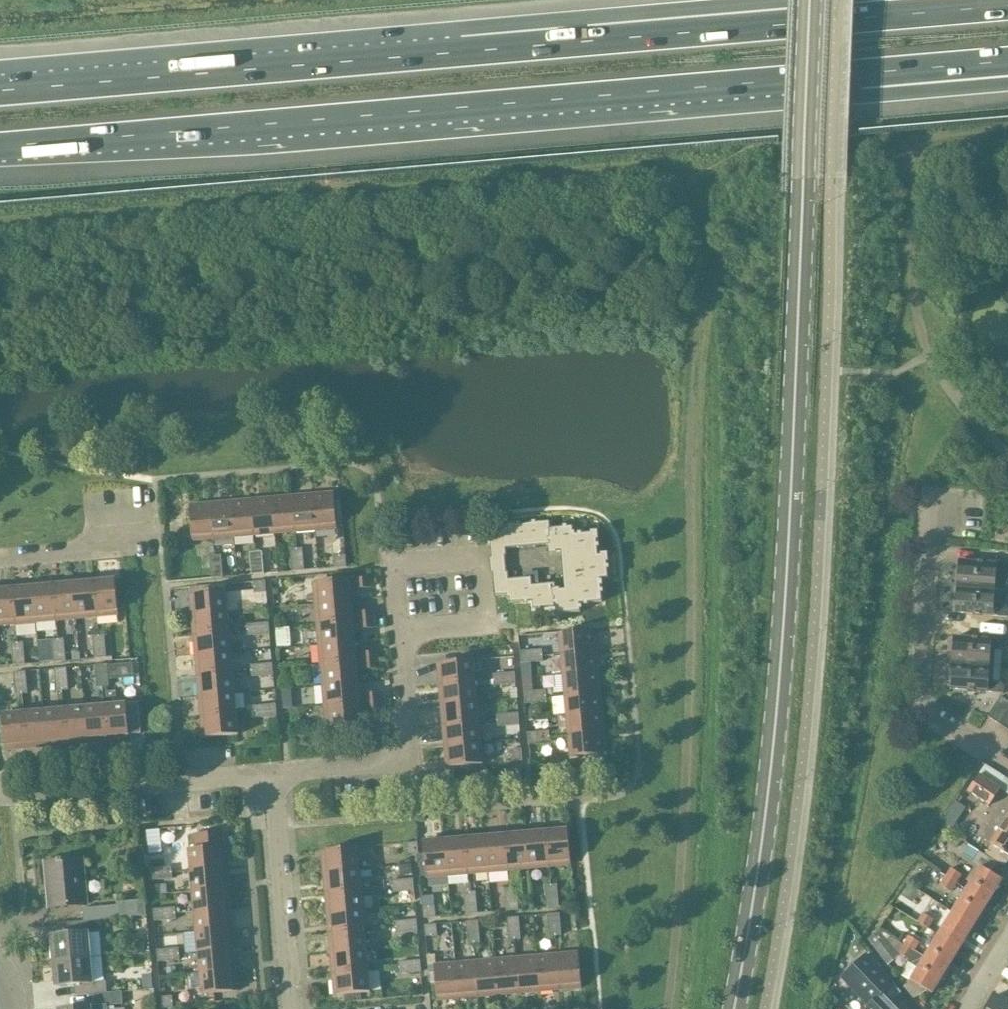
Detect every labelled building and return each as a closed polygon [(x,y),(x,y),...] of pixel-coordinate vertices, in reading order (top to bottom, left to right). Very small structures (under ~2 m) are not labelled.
[(333,493),(312,495),(315,531),(337,529),(333,493)] [(312,495),(292,497),(295,533),(315,531),(312,495)] [(292,497),(271,498),(275,535),(295,533),(292,497)] [(275,535),(271,498),(251,500),(254,536),(275,535)] [(251,500),(231,502),(234,538),(254,536),(251,500)] [(231,502),(210,504),(213,540),(234,538),(231,502)] [(189,505),(192,542),(213,540),(210,504),(189,505)] [(491,558),(507,556),(506,550),(550,546),(551,555),(563,553),(567,592),(555,593),(554,585),(532,587),(531,578),(508,580),(508,573),(493,574),(495,597),(508,596),(508,603),(531,601),(531,610),(555,608),(555,615),(580,613),(579,606),(602,604),(599,581),(608,580),(606,556),(598,557),(596,534),(573,536),(572,527),(550,530),(549,522),(502,526),(503,535),(489,536),(491,558)] [(289,550),(290,561),(303,560),(302,549),(289,550)] [(249,554),(250,565),(262,564),(261,553),(249,554)] [(209,557),(209,568),(221,567),(221,556),(209,557)] [(332,557),(333,569),(345,567),(344,556),(332,557)] [(303,571),(303,560),(290,561),(291,568),(281,570),(282,573),(291,572),(303,571)] [(994,563),(994,564),(960,561),(958,587),(994,590),(1007,591),(1007,576),(1007,564),(994,563)] [(263,574),(262,564),(250,565),(251,576),(263,574)] [(222,578),(221,567),(209,568),(210,580),(222,578)] [(370,589),(370,579),(356,580),(356,590),(370,589)] [(348,580),(313,584),(314,605),(350,602),(348,580)] [(118,617),(115,581),(94,582),(97,619),(118,617)] [(94,582),(74,584),(77,621),(97,619),(94,582)] [(265,594),(264,582),(253,583),(254,595),(265,594)] [(74,584),(53,586),(56,622),(77,621),(74,584)] [(53,586),(33,587),(36,624),(56,622),(53,586)] [(33,587),(12,589),(15,626),(36,624),(33,587)] [(1005,607),(993,606),(994,590),(958,587),(956,614),(991,616),(990,618),(1007,619),(1007,610),(1005,607)] [(12,589),(0,590),(0,627),(15,626),(12,589)] [(226,591),(189,594),(191,615),(227,612),(226,591)] [(316,625),(352,622),(350,602),(314,605),(316,625)] [(229,632),(227,612),(191,615),(193,635),(229,632)] [(372,612),(358,613),(359,621),(373,620),(372,612)] [(374,629),(373,620),(359,621),(360,631),(374,629)] [(354,642),(352,622),(316,625),(318,646),(354,642)] [(247,637),(258,636),(257,624),(246,625),(247,637)] [(268,624),(257,624),(258,636),(269,636),(268,624)] [(594,630),(559,633),(561,655),(596,651),(594,630)] [(229,632),(193,635),(195,656),(231,653),(229,632)] [(91,637),(92,648),(105,647),(104,636),(91,637)] [(1007,641),(988,639),(988,641),(954,638),(952,664),(989,667),(990,651),(1002,652),(1007,647),(1007,641)] [(51,641),(52,652),(64,651),(63,640),(51,641)] [(356,663),(354,642),(318,646),(320,666),(356,663)] [(10,644),(11,656),(23,654),(22,643),(10,644)] [(106,658),(105,647),(92,648),(93,659),(106,658)] [(541,650),(530,651),(531,663),(542,662),(541,650)] [(65,662),(64,651),(52,652),(53,663),(65,662)] [(520,663),(531,663),(530,651),(519,652),(520,663)] [(596,651),(561,655),(563,675),(598,672),(596,651)] [(376,652),(362,654),(363,662),(377,661),(376,652)] [(231,653),(195,656),(196,676),(232,673),(231,653)] [(23,654),(11,656),(11,658),(0,659),(0,668),(12,666),(24,665),(23,654)] [(377,670),(377,661),(363,662),(363,671),(377,670)] [(473,661),(437,665),(439,686),(474,683),(473,661)] [(356,663),(320,666),(322,686),(358,683),(356,663)] [(272,664),(261,665),(261,677),(272,676),(272,664)] [(1004,689),(1000,684),(988,683),(989,667),(952,664),(950,690),(986,692),(986,694),(1004,695),(1004,689)] [(94,666),(95,678),(108,677),(107,665),(94,666)] [(251,678),(261,677),(261,665),(249,666),(251,678)] [(54,670),(54,681),(67,681),(66,669),(54,670)] [(13,674),(14,685),(26,684),(25,672),(13,674)] [(598,672),(563,675),(564,695),(600,692),(598,672)] [(234,694),(232,673),(196,676),(198,697),(234,694)] [(514,673),(503,674),(504,686),(515,685),(514,673)] [(493,687),(504,686),(503,674),(492,675),(493,687)] [(109,688),(108,677),(95,678),(96,689),(109,688)] [(68,692),(67,681),(54,681),(54,693),(68,692)] [(358,683),(322,686),(324,707),(359,704),(358,683)] [(476,703),(474,683),(439,686),(441,706),(476,703)] [(27,696),(26,684),(14,685),(15,697),(27,696)] [(545,690),(534,691),(535,704),(546,703),(545,690)] [(524,705),(535,704),(534,691),(523,692),(524,705)] [(566,716),(602,713),(600,692),(564,695),(566,716)] [(380,693),(366,694),(366,703),(380,702),(380,693)] [(234,694),(198,697),(200,717),(236,714),(234,694)] [(987,717),(999,725),(1007,711),(1007,702),(1000,697),(987,717)] [(367,712),(381,711),(380,702),(366,703),(367,712)] [(478,724),(476,703),(441,706),(442,727),(478,724)] [(126,704),(105,706),(108,742),(129,740),(126,704)] [(361,725),(359,704),(324,707),(326,728),(361,725)] [(275,705),(264,706),(265,718),(276,717),(275,705)] [(105,706),(84,708),(87,744),(108,742),(105,706)] [(254,719),(265,718),(264,706),(253,707),(254,719)] [(84,708),(64,709),(67,746),(87,744),(84,708)] [(64,709),(43,711),(46,747),(67,746),(64,709)] [(43,711),(23,713),(26,749),(46,747),(43,711)] [(999,725),(1007,731),(1007,711),(999,725)] [(2,715),(5,751),(26,749),(23,713),(2,715)] [(517,713),(507,714),(508,726),(519,725),(517,713)] [(568,736),(604,733),(602,713),(566,716),(568,736)] [(238,736),(236,714),(200,717),(202,739),(238,736)] [(496,727),(508,726),(507,714),(495,715),(496,727)] [(478,724),(442,727),(444,747),(480,744),(478,724)] [(549,731),(538,732),(538,744),(550,743),(549,731)] [(527,745),(538,744),(538,732),(526,733),(527,745)] [(570,757),(605,754),(604,733),(568,736),(570,757)] [(482,765),(480,744),(444,747),(446,768),(482,765)] [(522,761),(521,749),(509,750),(510,762),(522,761)] [(968,792),(989,806),(1001,789),(980,775),(968,792)] [(957,822),(967,806),(958,800),(948,816),(957,822)] [(991,844),(1007,856),(1007,818),(991,844)] [(570,866),(567,830),(546,832),(549,868),(570,866)] [(189,850),(191,871),(227,868),(224,832),(194,835),(196,849),(189,850)] [(529,869),(549,868),(546,832),(526,833),(529,869)] [(526,833),(505,835),(508,871),(529,869),(526,833)] [(505,835),(485,837),(488,873),(508,871),(505,835)] [(485,837),(464,839),(467,875),(488,873),(485,837)] [(467,875),(464,839),(444,841),(447,877),(467,875)] [(423,843),(426,879),(447,877),(444,841),(423,843)] [(392,844),(393,858),(406,857),(418,855),(416,843),(405,844),(405,843),(392,844)] [(357,848),(321,852),(323,873),(359,870),(357,848)] [(86,905),(82,860),(49,863),(52,890),(47,890),(49,908),(86,905)] [(945,866),(940,874),(957,884),(962,876),(950,869),(945,866)] [(981,867),(967,890),(988,903),(1002,880),(981,867)] [(171,868),(159,869),(160,881),(172,880),(171,868)] [(191,871),(193,892),(229,888),(227,868),(191,871)] [(149,882),(160,881),(159,869),(148,870),(149,882)] [(951,893),(957,884),(940,874),(932,869),(928,876),(940,884),(939,886),(951,893)] [(359,870),(323,873),(325,893),(361,890),(359,870)] [(412,880),(401,881),(402,893),(414,892),(412,880)] [(391,894),(402,893),(401,881),(390,882),(391,894)] [(544,885),(545,897),(557,896),(556,885),(544,885)] [(193,892),(195,912),(230,909),(229,888),(193,892)] [(504,889),(505,900),(517,899),(516,888),(504,889)] [(361,890),(325,893),(326,914),(363,910),(361,890)] [(953,912),(974,926),(988,903),(967,890),(953,912)] [(462,893),(463,905),(476,904),(475,893),(462,893)] [(558,907),(557,896),(545,897),(546,908),(558,907)] [(518,910),(517,899),(505,900),(505,912),(518,910)] [(116,905),(83,908),(84,922),(100,920),(100,921),(146,917),(145,900),(116,903),(116,905)] [(477,915),(476,904),(463,905),(464,916),(477,915)] [(415,906),(401,907),(402,922),(405,922),(406,934),(417,933),(416,921),(415,906)] [(423,919),(435,918),(434,907),(422,908),(423,919)] [(174,908),(163,909),(164,922),(175,921),(174,908)] [(153,923),(164,922),(163,909),(152,910),(153,923)] [(230,909),(195,912),(196,933),(232,930),(230,909)] [(363,910),(326,914),(328,934),(364,931),(363,910)] [(939,935),(960,948),(974,926),(953,912),(939,935)] [(547,915),(547,926),(560,925),(559,914),(547,915)] [(916,923),(928,930),(934,921),(922,914),(916,923)] [(506,918),(507,930),(520,929),(519,917),(506,918)] [(100,920),(84,922),(68,923),(69,935),(51,936),(53,962),(55,962),(91,959),(88,934),(101,933),(100,921),(100,920)] [(405,922),(402,922),(393,923),(394,935),(406,934),(405,922)] [(465,923),(466,934),(478,933),(477,922),(465,923)] [(424,938),(436,936),(435,925),(423,926),(424,938)] [(561,936),(560,925),(547,926),(548,937),(561,936)] [(520,940),(520,929),(507,930),(508,941),(520,940)] [(232,930),(196,933),(198,953),(234,950),(232,930)] [(902,955),(899,954),(904,946),(902,945),(879,930),(868,940),(888,966),(902,955)] [(366,951),(364,931),(328,934),(330,954),(366,951)] [(479,944),(478,933),(466,934),(467,945),(479,944)] [(960,948),(939,935),(925,957),(946,971),(960,948)] [(919,943),(908,936),(902,945),(904,946),(915,951),(919,943)] [(914,951),(904,946),(899,954),(902,955),(908,959),(909,960),(914,951)] [(178,949),(167,950),(168,962),(179,961),(178,949)] [(157,963),(168,962),(167,950),(156,951),(157,963)] [(234,950),(198,953),(200,974),(236,971),(234,950)] [(368,972),(366,951),(330,954),(332,975),(368,972)] [(925,957),(915,951),(914,951),(909,960),(908,959),(907,961),(918,967),(910,980),(932,994),(946,971),(925,957)] [(581,989),(578,953),(557,955),(560,991),(581,989)] [(557,955),(536,957),(539,993),(560,991),(557,955)] [(839,978),(868,1007),(866,1008),(895,1008),(881,995),(894,983),(865,955),(839,978)] [(536,957),(516,958),(519,994),(539,993),(536,957)] [(519,994),(516,958),(495,960),(499,996),(519,994)] [(91,959),(55,962),(53,962),(56,986),(74,985),(75,996),(94,994),(94,995),(107,994),(107,993),(106,981),(93,982),(91,959)] [(499,996),(495,960),(475,962),(478,998),(499,996)] [(419,961),(408,962),(409,974),(420,973),(419,961)] [(398,975),(409,974),(408,962),(397,963),(398,975)] [(478,998),(475,962),(455,964),(458,1000),(478,998)] [(433,965),(436,1001),(458,1000),(455,964),(433,965)] [(238,992),(236,971),(200,974),(202,995),(238,992)] [(334,996),(370,993),(368,972),(332,975),(334,996)] [(152,989),(152,983),(152,975),(143,976),(143,989),(152,989)] [(77,1008),(107,1008),(107,1006),(123,1005),(122,993),(107,993),(107,994),(94,995),(95,1006),(91,1006),(91,1008),(77,1008)] [(996,996),(989,1008),(1007,1008),(1007,1002),(996,996)] [(161,1008),(172,1008),(171,997),(160,998),(161,1008)]
